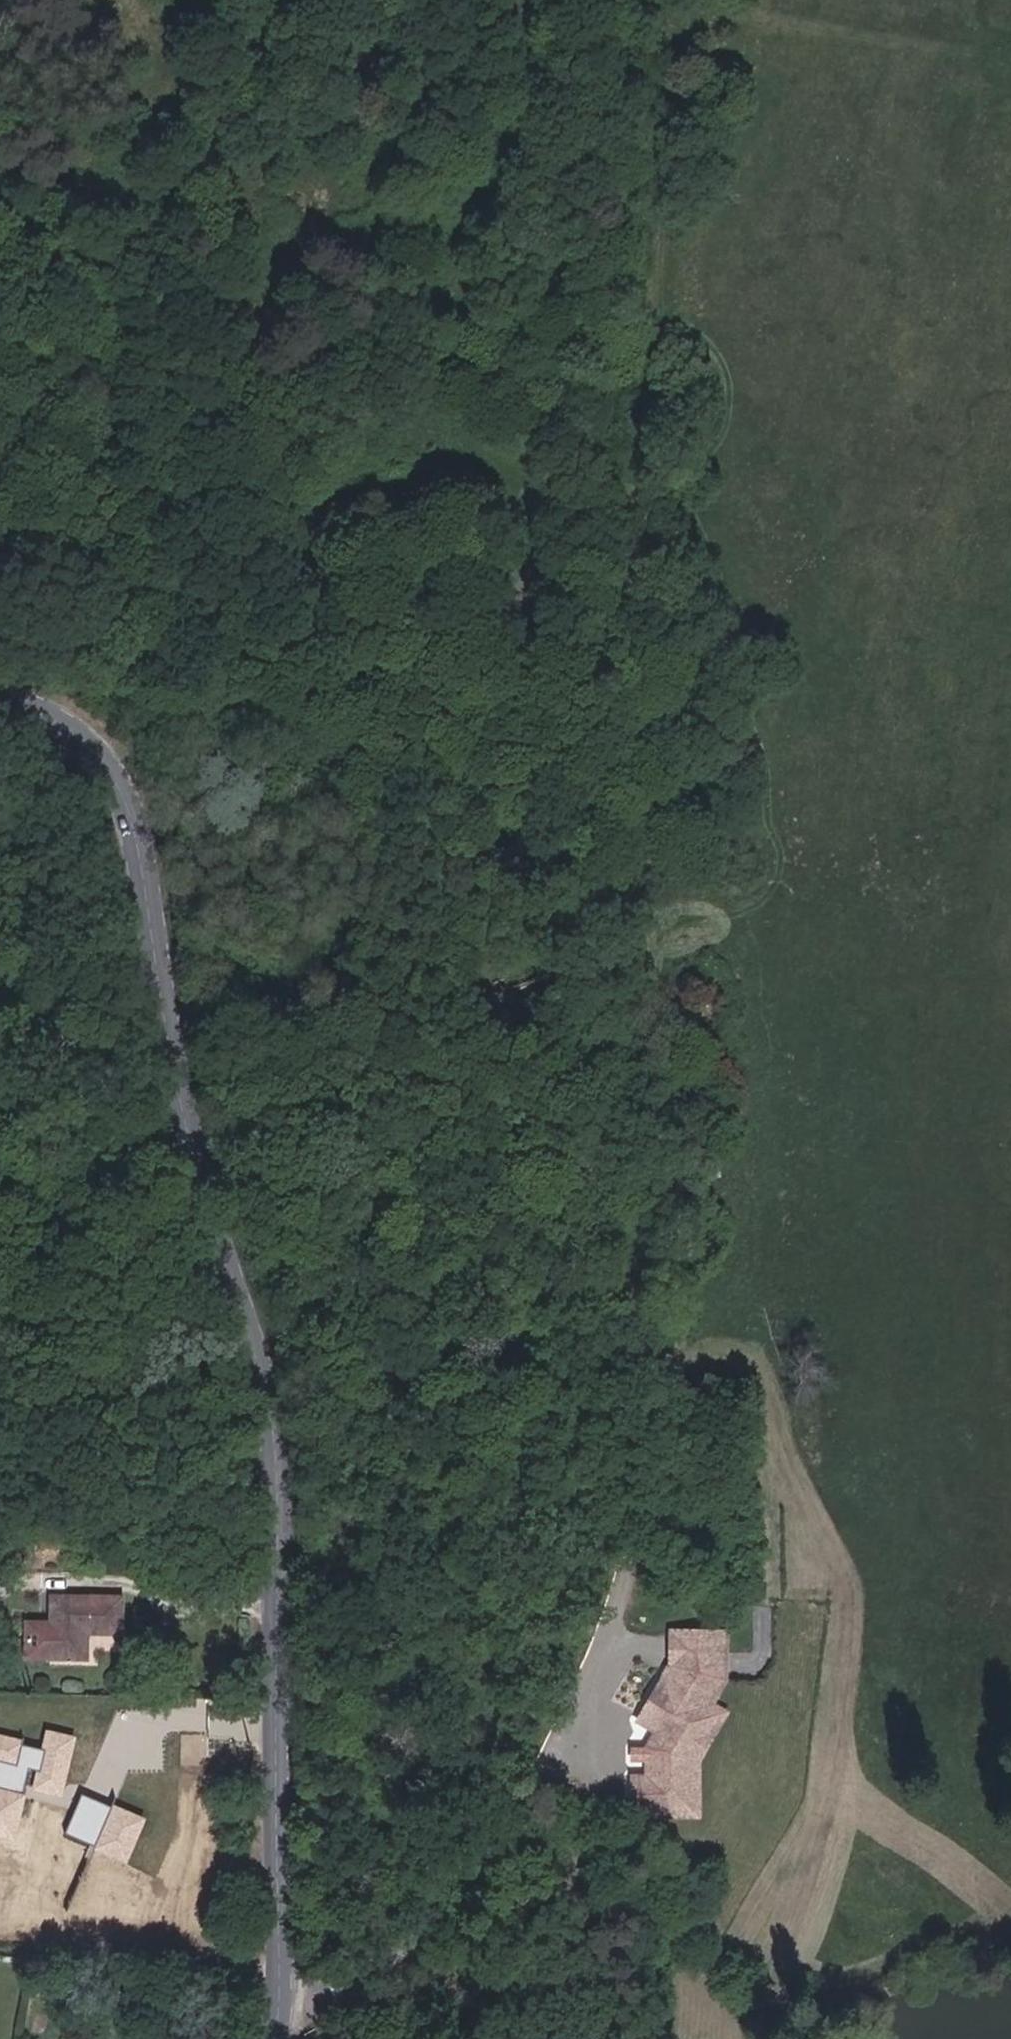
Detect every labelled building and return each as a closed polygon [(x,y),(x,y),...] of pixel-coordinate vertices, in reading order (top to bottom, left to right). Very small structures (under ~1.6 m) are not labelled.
[(123,1605),(54,1604),(54,1634),(29,1634),(29,1668),(89,1669),(89,1641),(123,1641),(123,1605)] [(696,1735),(675,1699),(632,1725),(646,1748),(669,1748),(669,1736),(686,1735),(686,1748),(696,1748),(702,1754),(702,1767),(696,1773),(696,1798),(709,1820),(698,1826),(713,1853),(679,1871),(683,1878),(735,1849),(709,1803),(708,1748),(696,1735)] [(18,1839),(33,1768),(37,1768),(33,1788),(65,1794),(77,1734),(48,1727),(44,1743),(0,1734),(0,1835),(18,1839)] [(696,1798),(696,1773),(702,1767),(702,1754),(696,1748),(686,1748),(686,1735),(669,1736),(669,1748),(646,1748),(646,1798),(659,1798),(659,1813),(673,1838),(664,1844),(679,1871),(713,1853),(698,1826),(709,1820),(696,1798)] [(65,1833),(131,1861),(149,1818),(84,1790),(65,1833)]
